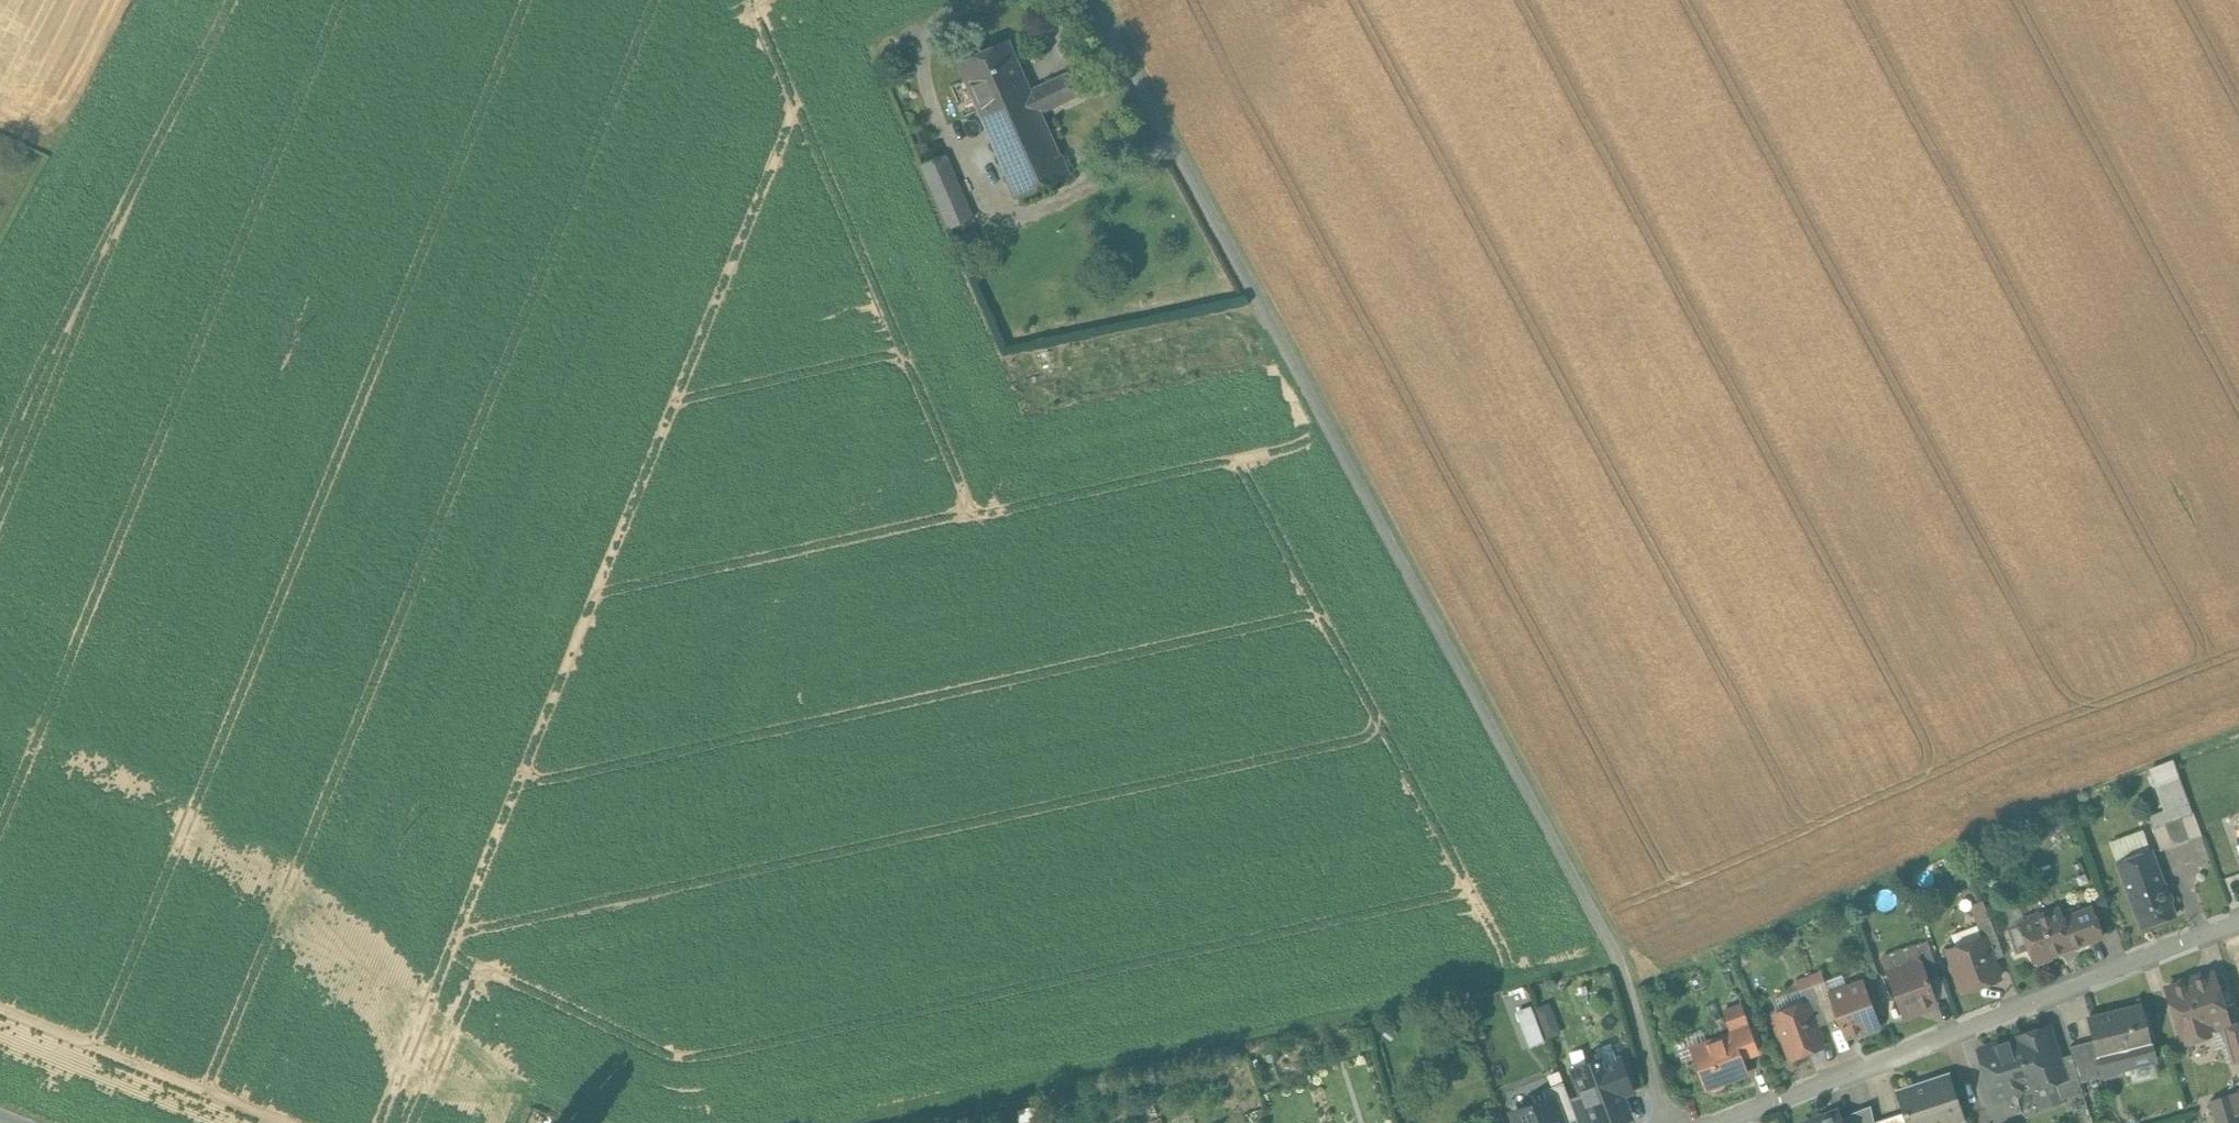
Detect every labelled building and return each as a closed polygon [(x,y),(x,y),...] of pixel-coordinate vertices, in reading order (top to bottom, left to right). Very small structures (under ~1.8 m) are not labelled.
[(1007,42),(961,62),(983,113),(1029,93),(1007,42)] [(1029,93),(983,113),(1014,173),(1056,157),(1037,113),(1077,95),(1074,87),(1073,84),(1073,85),(1068,75),(1029,93)] [(967,205),(945,155),(923,165),(944,214),(967,205)] [(1056,157),(1014,173),(1008,177),(1017,199),(1069,175),(1060,155),(1056,157)] [(967,205),(944,214),(951,228),(973,219),(967,205)] [(2179,758),(2150,764),(2160,809),(2151,811),(2158,847),(2197,839),(2179,758)] [(2152,850),(2117,863),(2141,928),(2176,915),(2152,850)] [(2108,906),(2093,912),(2102,934),(2116,929),(2108,906)] [(2092,909),(2075,915),(2086,943),(2102,937),(2102,934),(2093,912),(2092,909)] [(2060,910),(2043,916),(2038,914),(2029,917),(2026,922),(2021,924),(2029,948),(2034,960),(2040,962),(2050,958),(2053,954),(2071,947),(2072,948),(2086,943),(2075,915),(2064,920),(2060,910)] [(2004,955),(1991,920),(1977,925),(1982,938),(1983,938),(1992,960),(2004,955)] [(2021,924),(2008,929),(2017,953),(2029,948),(2021,924)] [(1977,925),(1952,935),(1957,947),(1949,950),(1953,960),(1951,965),(1954,973),(1959,976),(1964,991),(1999,979),(1992,960),(1983,938),(1982,938),(1977,925)] [(1940,974),(1931,949),(1918,954),(1921,962),(1922,962),(1928,978),(1940,974)] [(1921,962),(1888,974),(1904,1015),(1937,1003),(1928,978),(1922,962),(1921,962)] [(1800,986),(1825,981),(1823,971),(1798,976),(1800,986)] [(2214,974),(2167,988),(2181,1037),(2186,1035),(2187,1038),(2193,1042),(2205,1038),(2208,1032),(2207,1028),(2229,1022),(2214,974)] [(1831,995),(1826,982),(1813,986),(1827,1024),(1839,1019),(1830,995),(1831,995)] [(1831,995),(1830,995),(1839,1019),(1846,1036),(1879,1024),(1863,983),(1831,995)] [(1827,1024),(1813,986),(1800,991),(1805,1003),(1815,1028),(1827,1024)] [(1508,999),(1526,1047),(1546,1040),(1528,991),(1508,999)] [(1550,1000),(1535,1006),(1548,1037),(1562,1031),(1550,1000)] [(1805,1003),(1775,1014),(1780,1026),(1777,1030),(1780,1037),(1785,1039),(1792,1058),(1822,1047),(1815,1028),(1805,1003)] [(2141,1003),(2088,1016),(2094,1040),(2100,1061),(2101,1061),(2152,1048),(2141,1003)] [(2223,1028),(2234,1062),(2238,1060),(2238,1023),(2223,1028)] [(1757,1051),(1748,1027),(1730,1033),(1731,1036),(1733,1035),(1741,1057),(1757,1051)] [(2058,1058),(2048,1027),(2017,1037),(2018,1039),(2019,1039),(2034,1086),(2033,1086),(2034,1088),(2052,1082),(2065,1078),(2058,1058)] [(1731,1036),(1693,1050),(1707,1087),(1708,1087),(1712,1089),(1721,1086),(1724,1081),(1747,1073),(1741,1057),(1733,1035),(1731,1036)] [(2018,1039),(1979,1052),(1995,1099),(2008,1094),(2013,1097),(2020,1094),(2023,1090),(2033,1086),(2034,1086),(2019,1039),(2018,1039)] [(2094,1040),(2070,1046),(2072,1054),(2081,1082),(2105,1076),(2101,1061),(2100,1061),(2094,1040)] [(2072,1054),(2059,1058),(2058,1058),(2065,1078),(2052,1082),(2058,1085),(2062,1098),(2083,1092),(2081,1082),(2072,1054)] [(1573,1069),(1593,1122),(1618,1122),(1622,1122),(1618,1111),(1627,1108),(1622,1095),(1632,1091),(1620,1059),(1602,1066),(1600,1059),(1573,1069)] [(1898,1092),(1908,1122),(1947,1122),(1964,1117),(1950,1075),(1898,1092)] [(2210,1100),(2217,1122),(2238,1122),(2238,1118),(2232,1094),(2210,1100)] [(1553,1098),(1514,1113),(1518,1122),(1562,1122),(1553,1098)] [(1851,1113),(1852,1115),(1855,1122),(1875,1122),(1871,1105),(1851,1113)] [(1810,1122),(1843,1122),(1841,1119),(1839,1112),(1810,1122)] [(1875,1122),(1902,1122),(1899,1114),(1875,1122)]
